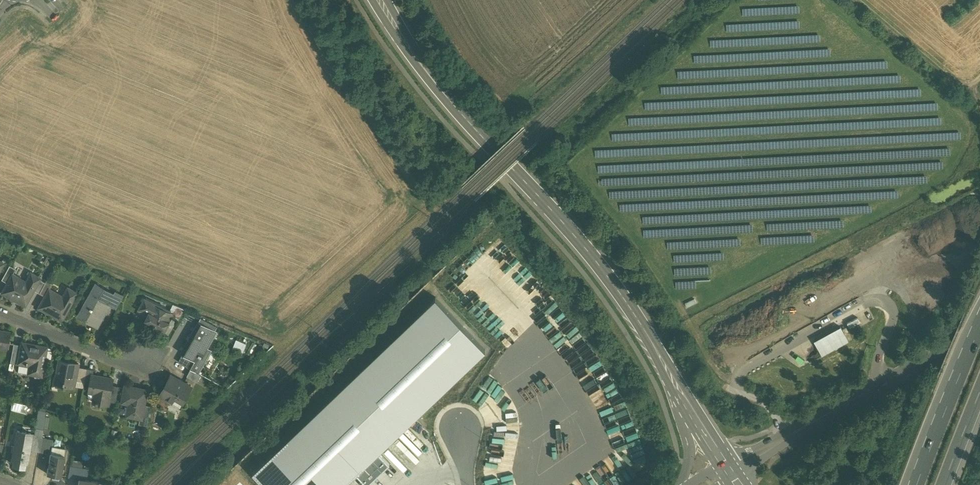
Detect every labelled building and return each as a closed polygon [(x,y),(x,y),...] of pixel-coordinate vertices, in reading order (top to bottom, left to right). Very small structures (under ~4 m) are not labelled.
[(9,265),(1,280),(7,283),(12,274),(15,269),(9,265)] [(20,278),(12,274),(7,283),(1,293),(25,306),(40,278),(30,272),(25,282),(20,279),(20,278)] [(46,280),(39,293),(44,296),(48,289),(49,289),(52,284),(46,280)] [(114,294),(96,284),(85,305),(89,307),(89,308),(92,310),(86,320),(98,326),(106,311),(110,304),(115,295),(114,294)] [(49,289),(48,289),(44,296),(38,308),(61,320),(76,293),(67,288),(60,300),(54,296),(56,293),(49,289)] [(123,296),(115,292),(114,294),(115,295),(110,304),(116,308),(123,296)] [(486,348),(436,296),(253,471),(266,484),(343,484),(356,472),(378,452),(486,348)] [(170,311),(144,298),(140,309),(149,313),(142,327),(162,337),(171,317),(174,312),(170,311)] [(185,309),(173,304),(170,311),(174,312),(171,317),(178,320),(185,309)] [(858,317),(847,323),(849,327),(860,322),(858,317)] [(215,330),(198,321),(181,353),(183,354),(190,358),(190,357),(193,352),(199,356),(199,357),(202,359),(203,358),(206,360),(211,350),(206,347),(215,330)] [(841,327),(814,341),(822,355),(848,341),(841,327)] [(0,330),(0,348),(6,350),(9,332),(0,330)] [(38,347),(32,346),(32,344),(22,342),(21,345),(18,360),(19,360),(24,361),(24,364),(29,365),(27,373),(33,374),(33,376),(34,377),(36,378),(39,377),(39,375),(41,376),(46,348),(38,347)] [(21,345),(13,344),(10,363),(18,365),(19,360),(18,360),(21,345)] [(195,360),(190,357),(190,358),(183,354),(178,362),(191,369),(195,360)] [(628,427),(633,424),(628,416),(628,411),(600,362),(600,367),(596,359),(590,362),(590,369),(596,378),(595,383),(586,389),(613,436),(617,434),(620,434),(620,427),(624,433),(623,440),(629,437),(630,439),(626,441),(617,441),(616,452),(642,453),(642,446),(634,431),(634,434),(628,434),(628,427)] [(78,363),(59,360),(55,380),(64,381),(63,385),(74,387),(75,380),(78,367),(78,363)] [(87,369),(78,367),(75,380),(84,382),(87,369)] [(94,370),(87,369),(84,382),(84,383),(90,384),(92,375),(93,375),(94,370)] [(201,375),(191,369),(187,376),(197,382),(201,375)] [(93,375),(92,375),(90,384),(89,392),(98,394),(96,403),(108,405),(110,397),(109,397),(112,385),(113,379),(93,375)] [(192,386),(171,375),(160,396),(173,403),(175,398),(183,402),(192,386)] [(485,390),(477,387),(472,399),(484,404),(489,391),(497,394),(502,383),(490,378),(485,390)] [(112,385),(109,397),(110,397),(117,398),(119,386),(112,385)] [(147,391),(138,389),(138,388),(125,385),(122,402),(134,405),(132,417),(140,418),(142,418),(145,405),(147,391)] [(24,411),(25,404),(12,401),(10,408),(24,411)] [(150,406),(145,405),(142,418),(140,418),(139,424),(147,425),(150,406)] [(43,427),(35,426),(34,437),(41,438),(43,427)] [(30,434),(17,431),(15,439),(16,439),(27,441),(28,441),(28,440),(30,434)] [(41,438),(34,437),(33,441),(31,450),(38,452),(41,438)] [(52,440),(41,438),(38,452),(50,453),(51,446),(52,440)] [(27,441),(16,439),(15,439),(11,464),(23,466),(27,449),(28,441),(27,441)] [(511,473),(512,463),(509,454),(505,456),(500,440),(498,468),(489,471),(489,469),(489,459),(497,460),(497,454),(494,454),(494,456),(491,455),(486,440),(483,482),(492,483),(492,484),(515,484),(511,473)] [(64,449),(51,446),(50,453),(51,453),(50,454),(62,456),(62,455),(63,455),(64,449)] [(378,452),(356,472),(367,484),(389,464),(378,452)] [(62,456),(50,454),(51,453),(50,453),(46,473),(59,475),(63,455),(62,455),(62,456)] [(77,467),(70,466),(68,477),(75,478),(77,467)] [(88,469),(81,468),(79,476),(87,478),(88,469)]
